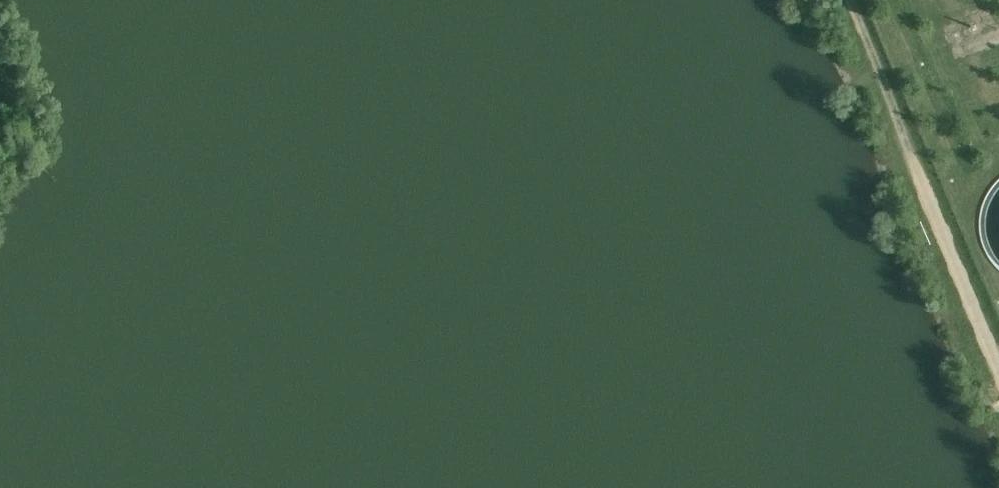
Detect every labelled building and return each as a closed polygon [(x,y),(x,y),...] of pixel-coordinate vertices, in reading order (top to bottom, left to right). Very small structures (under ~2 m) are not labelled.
[(991,196),(985,213),(984,231),(988,248),(997,264),(998,266),(998,186),(991,196)]
